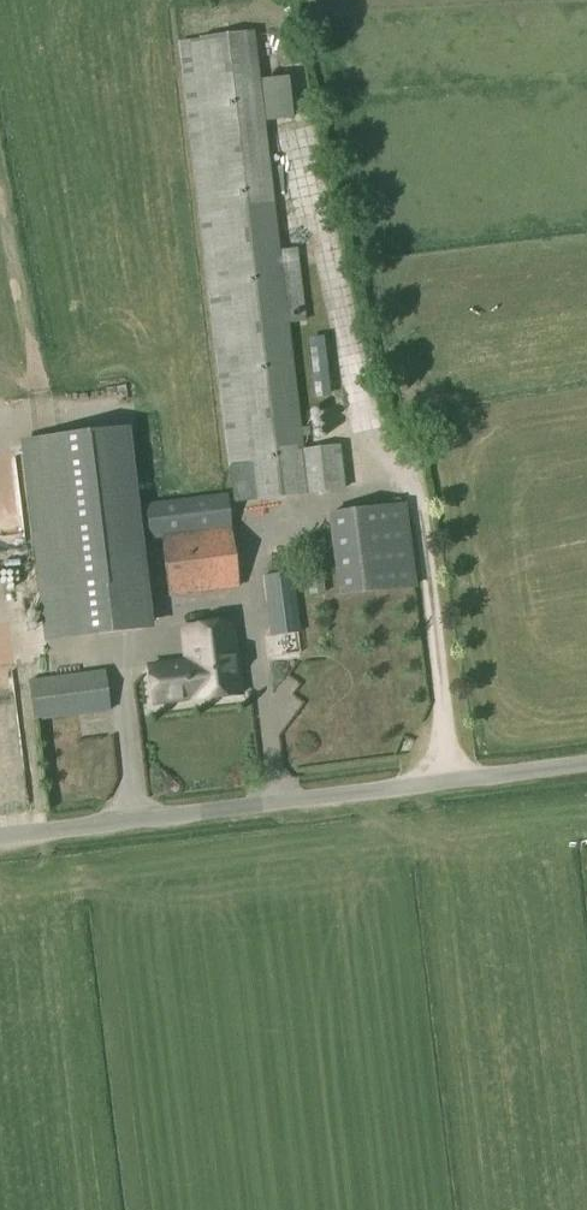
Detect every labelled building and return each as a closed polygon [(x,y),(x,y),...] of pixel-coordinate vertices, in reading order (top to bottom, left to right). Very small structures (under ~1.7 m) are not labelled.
[(276,32),(179,42),(231,480),(251,479),(253,502),(346,491),(340,446),(305,449),(289,321),(305,321),(298,249),(281,251),(258,61),(279,60),(276,32)] [(130,426),(21,439),(45,639),(154,625),(130,426)] [(226,495),(145,505),(149,540),(160,538),(168,598),(239,589),(227,503),(226,495)] [(403,507),(326,517),(337,598),(413,588),(403,507)] [(293,571),(262,575),(270,637),(301,633),(293,571)] [(184,662),(147,667),(151,704),(189,700),(189,701),(241,695),(233,622),(180,628),(184,662)] [(104,669),(29,680),(35,723),(110,713),(110,712),(104,669)]
